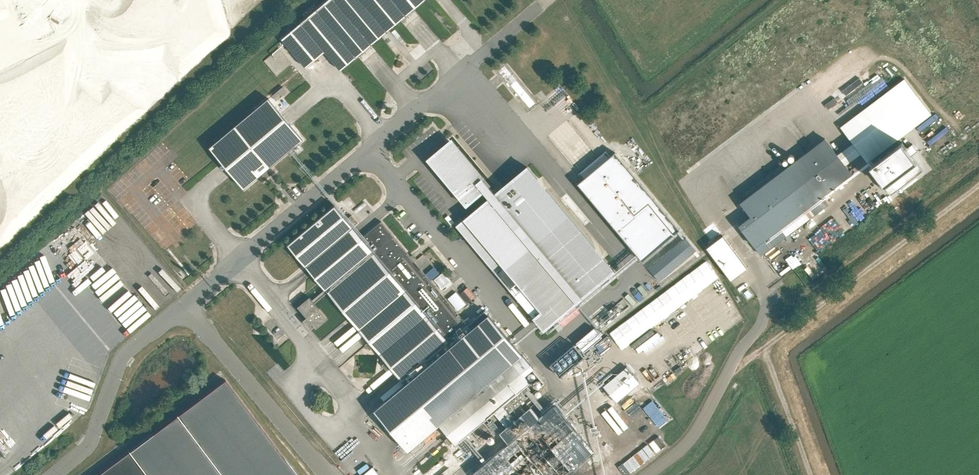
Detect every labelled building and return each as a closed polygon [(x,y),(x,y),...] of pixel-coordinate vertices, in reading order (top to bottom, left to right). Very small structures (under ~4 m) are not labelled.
[(425,0),(329,0),(282,40),(305,68),(325,51),(341,70),(425,0)] [(905,79),(840,127),(867,163),(931,114),(905,79)] [(269,93),(273,99),(284,91),(280,86),(269,93)] [(271,166),(303,140),(269,99),(211,148),(245,188),(260,176),(264,181),(275,172),(271,166)] [(739,225),(761,254),(785,236),(779,228),(808,206),(814,214),(828,204),(822,196),(852,173),(825,138),(740,202),(751,216),(739,225)] [(907,148),(902,142),(877,161),(869,167),(891,195),(897,190),(923,170),(912,156),(918,152),(912,144),(907,148)] [(484,192),(490,198),(457,226),(545,331),(615,272),(527,167),(495,195),(453,144),(446,150),(450,154),(434,167),(467,206),(484,192)] [(645,263),(683,231),(616,153),(611,157),(606,152),(579,174),(584,180),(578,184),(645,263)] [(362,238),(353,227),(335,205),(288,244),(307,266),(370,341),(365,345),(370,350),(374,347),(387,362),(382,365),(387,371),(391,367),(406,384),(375,410),(409,451),(440,425),(449,436),(445,440),(450,445),(454,441),(456,444),(502,406),(509,414),(527,399),(521,391),(530,383),(480,323),(472,330),(414,261),(416,259),(413,256),(411,258),(381,222),(362,238)] [(731,280),(747,268),(723,236),(707,248),(731,280)] [(651,271),(662,283),(698,252),(688,240),(651,271)] [(647,327),(718,280),(707,262),(605,330),(618,349),(629,342),(635,351),(654,338),(647,327)] [(310,297),(298,307),(307,318),(304,321),(309,327),(313,324),(317,328),(328,319),(310,297)] [(104,312),(83,330),(87,334),(108,317),(104,312)] [(602,338),(594,328),(576,343),(584,353),(602,338)] [(550,365),(561,377),(585,357),(574,345),(550,365)] [(628,369),(603,389),(614,402),(638,382),(628,369)] [(147,474),(297,474),(225,379),(177,415),(129,451),(147,474)] [(640,408),(657,427),(666,419),(649,400),(640,408)] [(595,451),(556,405),(473,474),(474,474),(566,474),(595,451)] [(98,474),(147,474),(129,451),(98,474)] [(584,462),(569,474),(589,474),(592,472),(584,462)] [(370,466),(357,474),(377,474),(370,466)]
